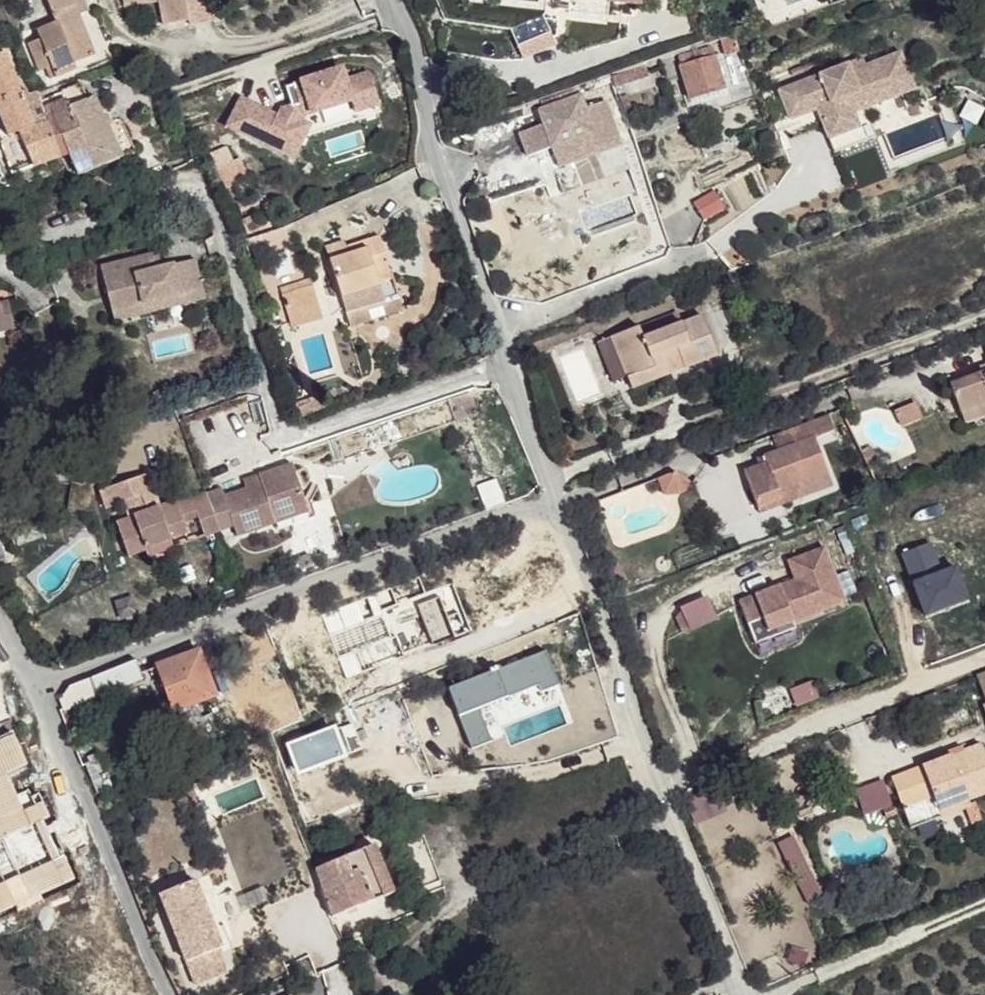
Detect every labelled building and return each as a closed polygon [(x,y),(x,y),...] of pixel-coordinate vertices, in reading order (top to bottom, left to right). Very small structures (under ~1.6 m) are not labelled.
[(29,34),(42,70),(52,66),(56,75),(77,68),(74,63),(94,56),(79,14),(74,0),(50,0),(58,23),(40,30),(43,38),(37,40),(34,33),(29,34)] [(79,14),(87,11),(83,0),(74,0),(79,14)] [(160,21),(186,16),(188,24),(216,19),(210,0),(156,0),(160,21)] [(635,0),(547,0),(547,9),(563,11),(563,13),(602,17),(604,2),(634,5),(635,0)] [(828,4),(764,24),(765,26),(768,35),(832,15),(828,4)] [(714,56),(712,48),(678,58),(681,65),(714,56)] [(0,53),(0,114),(7,134),(20,130),(23,140),(28,150),(34,163),(62,154),(48,117),(32,123),(25,103),(34,99),(30,87),(20,91),(6,51),(0,53)] [(724,87),(714,56),(681,65),(691,97),(724,87)] [(865,111),(860,95),(873,91),(875,96),(910,83),(901,56),(866,69),(868,76),(854,81),(849,67),(780,92),(790,120),(807,114),(803,105),(814,101),(818,111),(829,141),(834,155),(876,140),(865,111)] [(868,76),(866,69),(863,62),(849,67),(854,81),(868,76)] [(612,77),(614,83),(638,74),(647,71),(646,65),(612,77)] [(664,77),(660,67),(647,71),(651,81),(664,77)] [(238,96),(220,130),(291,166),(317,116),(347,109),(358,115),(378,110),(369,71),(349,76),(340,71),(283,85),(289,106),(268,112),(238,96)] [(865,111),(914,93),(910,83),(875,96),(873,91),(860,95),(865,111)] [(64,93),(42,101),(46,113),(48,117),(62,154),(70,151),(78,173),(123,154),(96,93),(88,96),(83,84),(63,92),(64,93)] [(620,145),(603,100),(584,107),(578,94),(540,109),(536,110),(541,124),(517,134),(526,157),(550,149),(557,168),(620,145)] [(818,111),(814,101),(803,105),(807,114),(818,111)] [(28,150),(23,140),(2,147),(6,158),(28,150)] [(214,155),(228,192),(249,184),(241,162),(234,164),(229,150),(214,155)] [(725,206),(714,190),(693,203),(703,220),(725,206)] [(384,236),(350,246),(352,253),(334,259),(349,309),(369,303),(383,299),(404,293),(384,236)] [(155,248),(98,262),(110,308),(201,285),(192,255),(159,263),(155,248)] [(324,316),(313,278),(283,287),(294,326),(324,316)] [(201,285),(110,308),(113,319),(203,296),(201,285)] [(404,293),(383,299),(387,313),(408,307),(404,293)] [(8,299),(0,301),(0,307),(3,319),(0,320),(0,330),(13,327),(8,299)] [(369,303),(349,309),(354,324),(374,318),(369,303)] [(681,309),(641,324),(645,336),(685,321),(681,309)] [(641,324),(613,335),(628,376),(657,365),(662,377),(720,355),(705,313),(685,321),(645,336),(641,324)] [(613,335),(600,340),(615,381),(628,376),(613,335)] [(657,365),(628,376),(633,388),(662,377),(657,365)] [(947,380),(960,409),(984,399),(984,369),(982,370),(981,366),(947,380)] [(301,417),(326,408),(322,396),(297,404),(301,417)] [(962,415),(984,406),(984,399),(960,409),(962,415)] [(918,404),(893,415),(901,431),(925,419),(918,404)] [(827,410),(788,425),(793,439),(778,444),(763,450),(765,457),(742,466),(755,502),(780,493),(777,485),(826,466),(813,432),(833,424),(827,410)] [(788,425),(773,430),(778,444),(793,439),(788,425)] [(196,516),(202,534),(232,524),(236,534),(275,520),(272,511),(303,500),(289,459),(255,472),(259,480),(244,486),(222,494),(219,486),(189,496),(196,516)] [(780,493),(782,499),(831,481),(826,466),(777,485),(780,493)] [(127,516),(159,504),(147,471),(97,488),(103,508),(122,501),(127,516)] [(259,480),(255,472),(241,477),(244,486),(259,480)] [(678,474),(657,481),(664,498),(680,498),(689,486),(678,474)] [(127,516),(111,521),(124,556),(142,549),(144,556),(173,545),(170,537),(185,531),(182,520),(196,516),(189,496),(175,501),(174,499),(159,504),(127,516)] [(275,520),(278,528),(314,514),(308,498),(303,500),(272,511),(275,520)] [(794,621),(845,602),(824,547),(789,561),(796,579),(740,601),(756,644),(773,638),(770,630),(794,621)] [(609,569),(601,574),(606,588),(615,584),(609,569)] [(797,628),(794,621),(770,630),(773,638),(797,628)] [(201,651),(181,658),(197,701),(215,694),(201,651)] [(181,658),(159,666),(173,709),(197,701),(181,658)] [(136,660),(120,666),(129,684),(143,678),(141,673),(136,660)] [(75,683),(60,700),(64,709),(129,684),(120,666),(75,683)] [(975,689),(984,711),(984,684),(975,689)] [(890,775),(909,823),(938,811),(936,806),(966,795),(984,788),(984,758),(979,741),(890,775)] [(106,774),(92,778),(97,794),(111,788),(106,774)] [(966,795),(936,806),(938,811),(940,815),(962,806),(968,822),(980,817),(972,799),(968,800),(966,795)] [(890,802),(880,805),(884,816),(894,812),(890,802)] [(397,835),(389,839),(408,892),(442,879),(425,834),(401,843),(397,835)] [(377,846),(355,854),(364,881),(366,881),(386,872),(377,846)] [(355,854),(317,870),(333,918),(372,903),(366,881),(364,881),(355,854)] [(279,886),(295,939),(314,932),(315,933),(335,924),(333,918),(317,870),(279,886)] [(386,872),(366,881),(372,903),(392,895),(386,872)]
